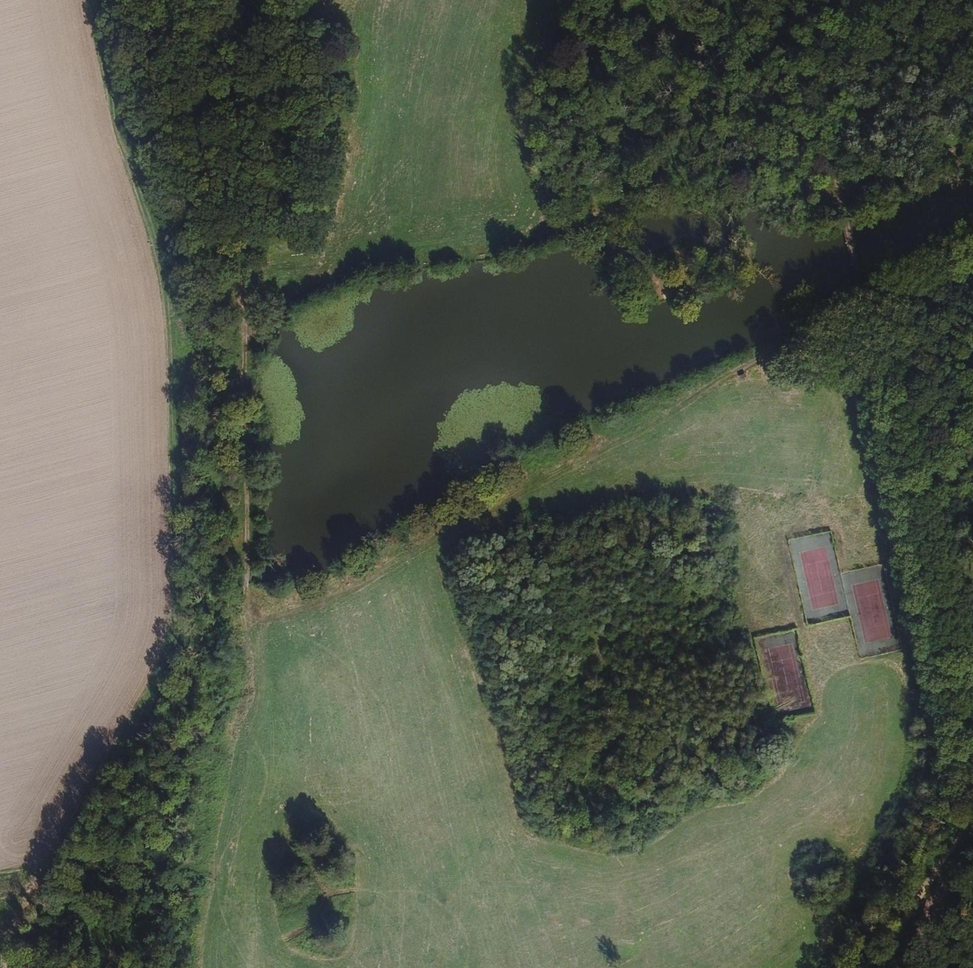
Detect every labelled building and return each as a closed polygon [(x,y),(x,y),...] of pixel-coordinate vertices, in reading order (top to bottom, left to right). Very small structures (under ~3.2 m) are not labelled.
[(834,536),(791,544),(809,629),(851,620),(842,573),(834,536)] [(847,572),(842,573),(851,620),(859,656),(900,647),(882,564),(847,572)] [(784,634),(752,642),(771,719),(814,709),(796,631),(784,634)]
